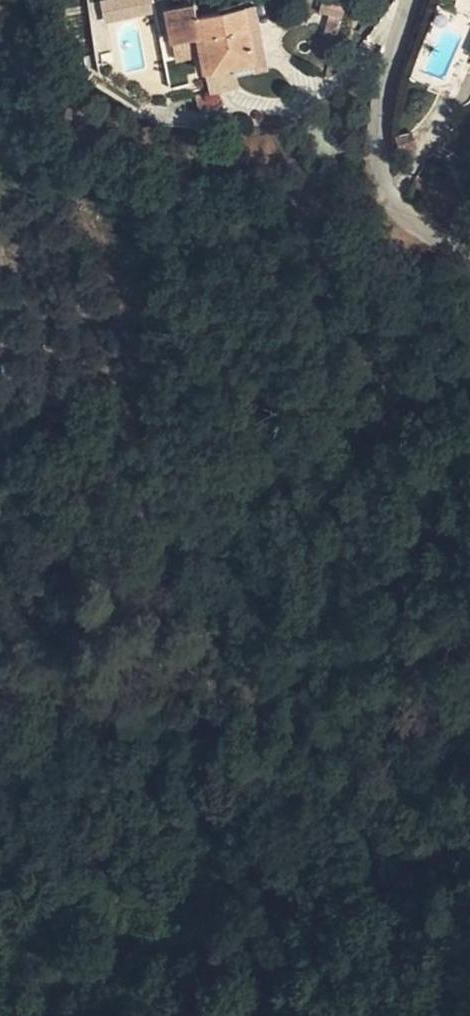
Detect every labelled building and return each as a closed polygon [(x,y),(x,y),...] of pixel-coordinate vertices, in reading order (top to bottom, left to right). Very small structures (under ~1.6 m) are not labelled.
[(101,20),(151,16),(149,0),(100,0),(101,20)] [(323,33),(335,37),(345,0),(322,0),(319,11),(328,13),(323,33)] [(165,8),(166,13),(172,42),(198,36),(205,35),(212,69),(253,59),(250,42),(245,43),(241,28),(247,26),(243,6),(197,15),(195,7),(193,1),(165,8)] [(253,4),(243,6),(247,26),(250,42),(253,59),(255,67),(265,65),(253,4)] [(250,42),(247,26),(241,28),(245,43),(250,42)] [(205,35),(198,36),(205,70),(212,69),(205,35)]
